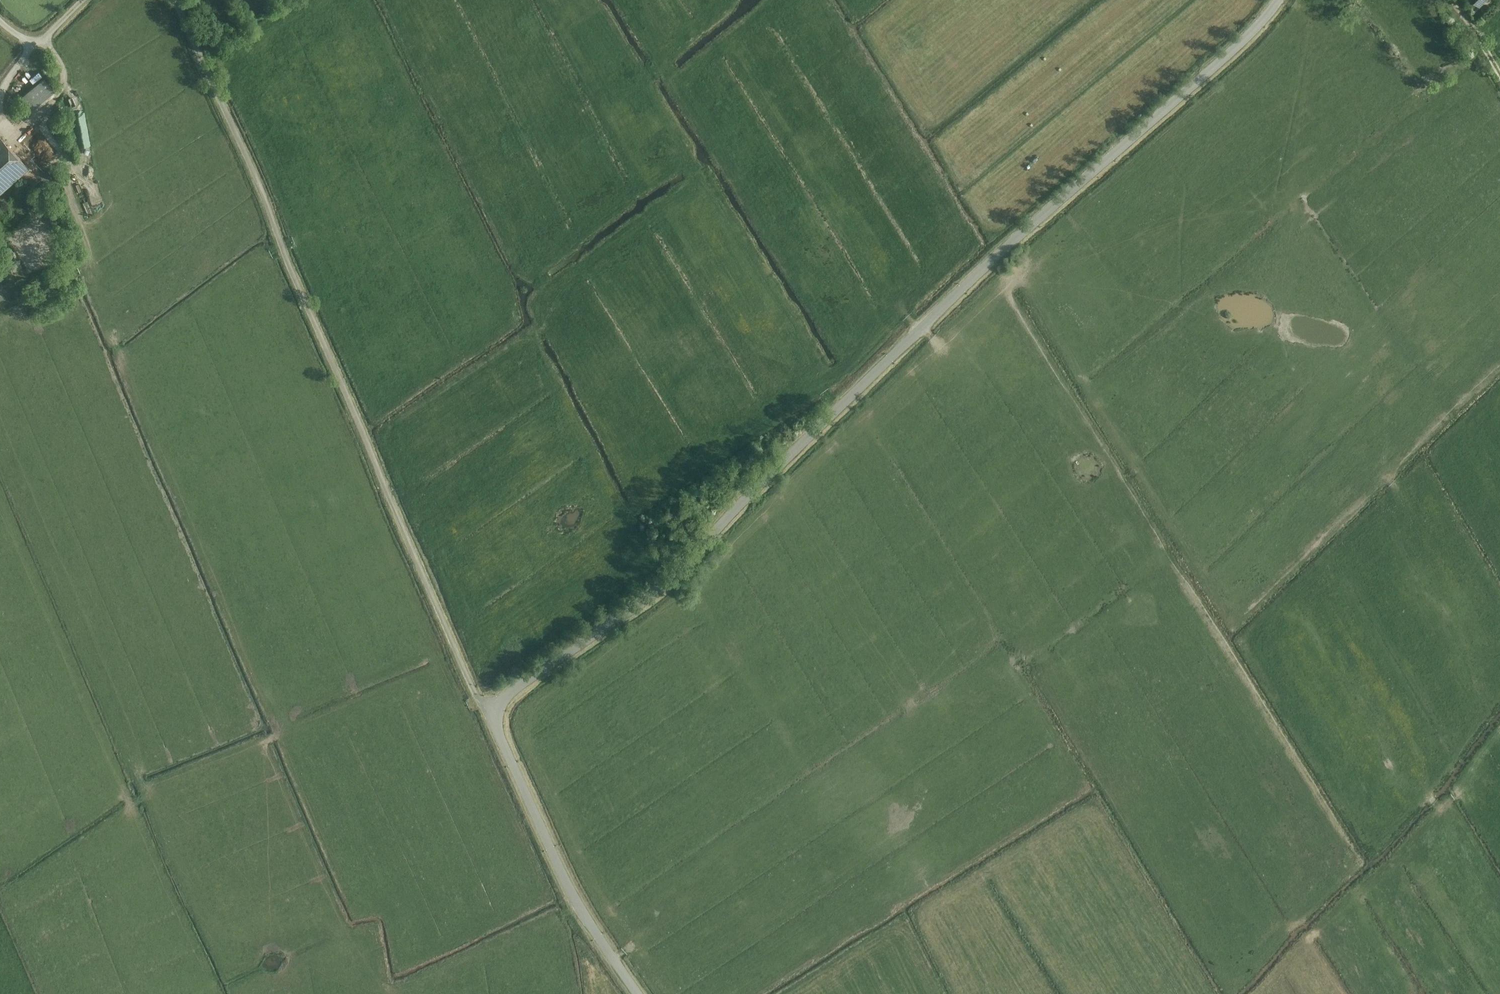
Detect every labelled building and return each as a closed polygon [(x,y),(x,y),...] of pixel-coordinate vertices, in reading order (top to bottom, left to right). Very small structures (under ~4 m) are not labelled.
[(108,69),(112,75),(119,70),(116,65),(108,69)] [(31,110),(56,90),(45,76),(20,96),(31,110)] [(111,88),(114,93),(125,87),(123,82),(111,88)] [(0,135),(0,190),(28,166),(0,135)] [(46,158),(55,156),(51,143),(44,145),(45,149),(43,150),(46,158)]
